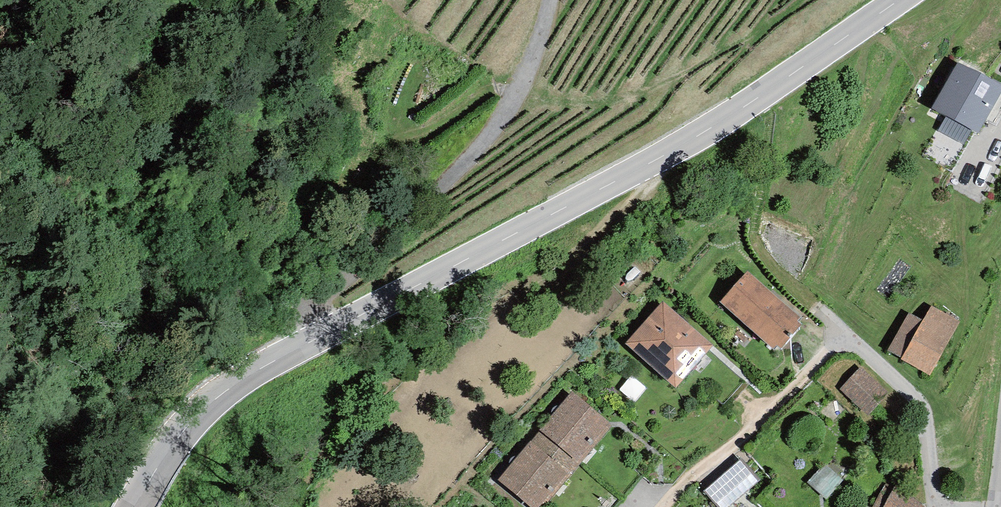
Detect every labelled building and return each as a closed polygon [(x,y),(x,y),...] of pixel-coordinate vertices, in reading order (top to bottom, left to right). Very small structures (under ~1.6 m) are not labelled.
[(957,62),(932,108),(946,115),(971,130),(978,133),(1000,91),(1000,86),(957,62)] [(963,144),(971,130),(946,115),(938,130),(963,144)] [(800,317),(748,270),(720,301),(773,349),(777,346),(780,348),(802,324),(797,320),(800,317)] [(713,345),(663,301),(625,344),(675,388),(713,345)] [(933,318),(917,310),(897,350),(914,358),(912,364),(942,378),(971,319),(940,304),(933,318)] [(899,390),(869,366),(848,392),(878,416),(899,390)] [(612,426),(572,391),(539,429),(540,431),(579,464),(612,426)] [(579,464),(540,431),(498,479),(530,506),(540,506),(579,464)] [(715,488),(732,506),(743,506),(773,480),(751,456),(715,488)] [(843,482),(825,466),(809,484),(827,500),(843,482)] [(872,506),(925,506),(895,484),(894,487),(886,483),(872,506)]
